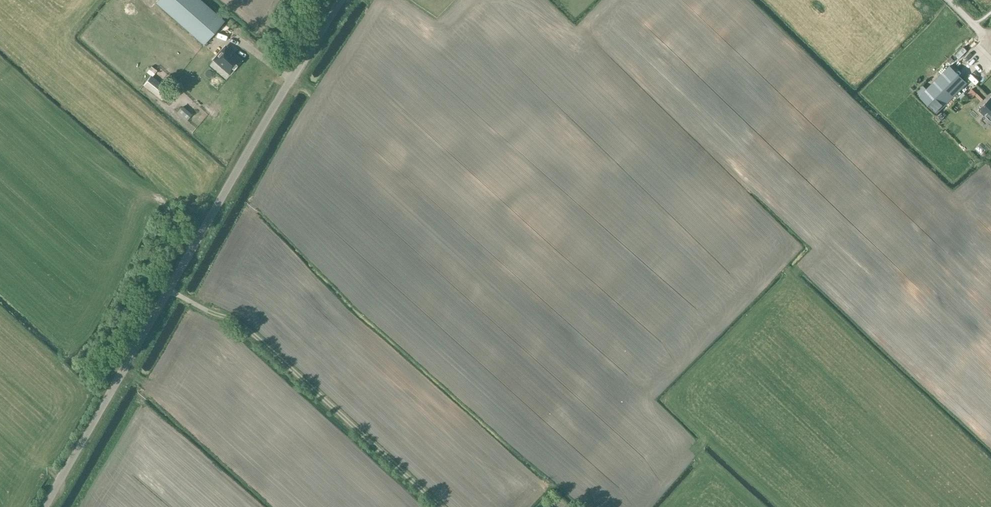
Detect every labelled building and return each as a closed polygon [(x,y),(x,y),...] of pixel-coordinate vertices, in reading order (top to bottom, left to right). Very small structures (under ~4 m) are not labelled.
[(204,44),(225,21),(201,0),(160,0),(157,3),(204,44)] [(242,60),(224,47),(215,59),(232,73),(242,60)] [(968,59),(972,64),(978,58),(970,50),(961,59),(965,63),(968,59)] [(961,77),(949,64),(923,90),(945,112),(953,103),(944,94),(961,77)] [(170,91),(151,75),(144,85),(162,100),(170,91)] [(978,110),(990,122),(990,97),(978,110)] [(188,103),(183,107),(190,115),(195,111),(188,103)]
